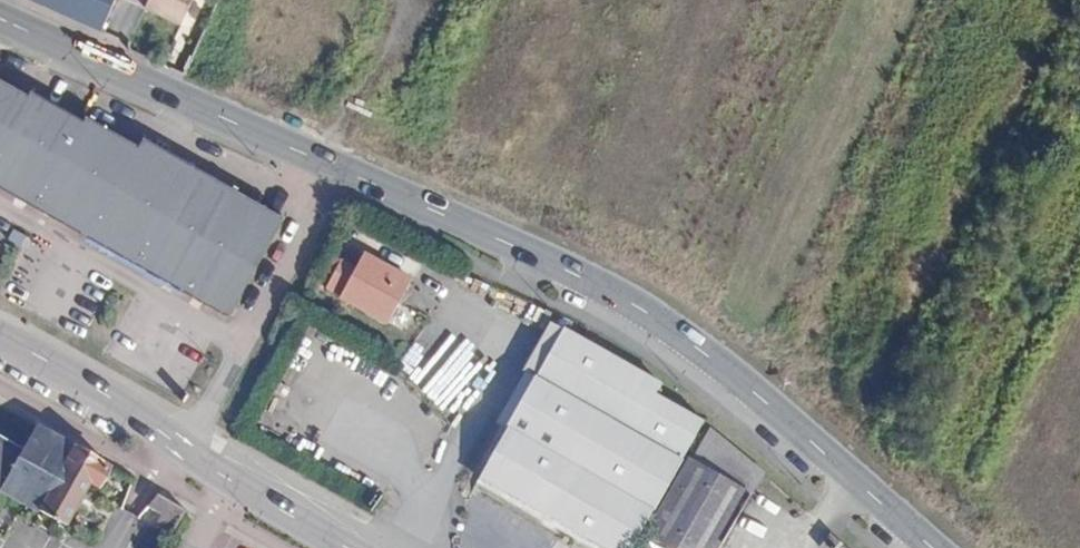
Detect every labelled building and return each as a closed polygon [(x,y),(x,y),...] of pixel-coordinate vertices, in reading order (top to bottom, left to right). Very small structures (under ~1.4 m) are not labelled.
[(89,40),(106,0),(6,0),(89,40)] [(194,0),(149,0),(143,11),(180,28),(194,0)] [(85,118),(83,122),(31,93),(28,98),(0,82),(0,185),(228,313),(282,218),(142,141),(139,148),(85,118)] [(411,279),(364,253),(356,267),(341,259),(326,287),(388,322),(411,279)] [(393,362),(417,390),(398,406),(424,437),(486,384),(436,326),(393,362)] [(625,547),(632,547),(703,422),(655,395),(657,390),(661,384),(563,329),(502,436),(645,515),(625,547)] [(111,469),(37,427),(24,449),(1,489),(67,527),(92,483),(100,488),(111,469)] [(689,458),(642,541),(655,547),(660,547),(663,543),(671,547),(717,547),(754,485),(763,474),(710,428),(692,460),(689,458)] [(24,449),(0,436),(0,491),(1,489),(24,449)] [(478,478),(603,547),(625,547),(645,515),(502,436),(478,478)] [(169,533),(182,509),(154,493),(144,505),(158,513),(152,524),(169,533)] [(731,540),(726,547),(743,547),(731,540)]
